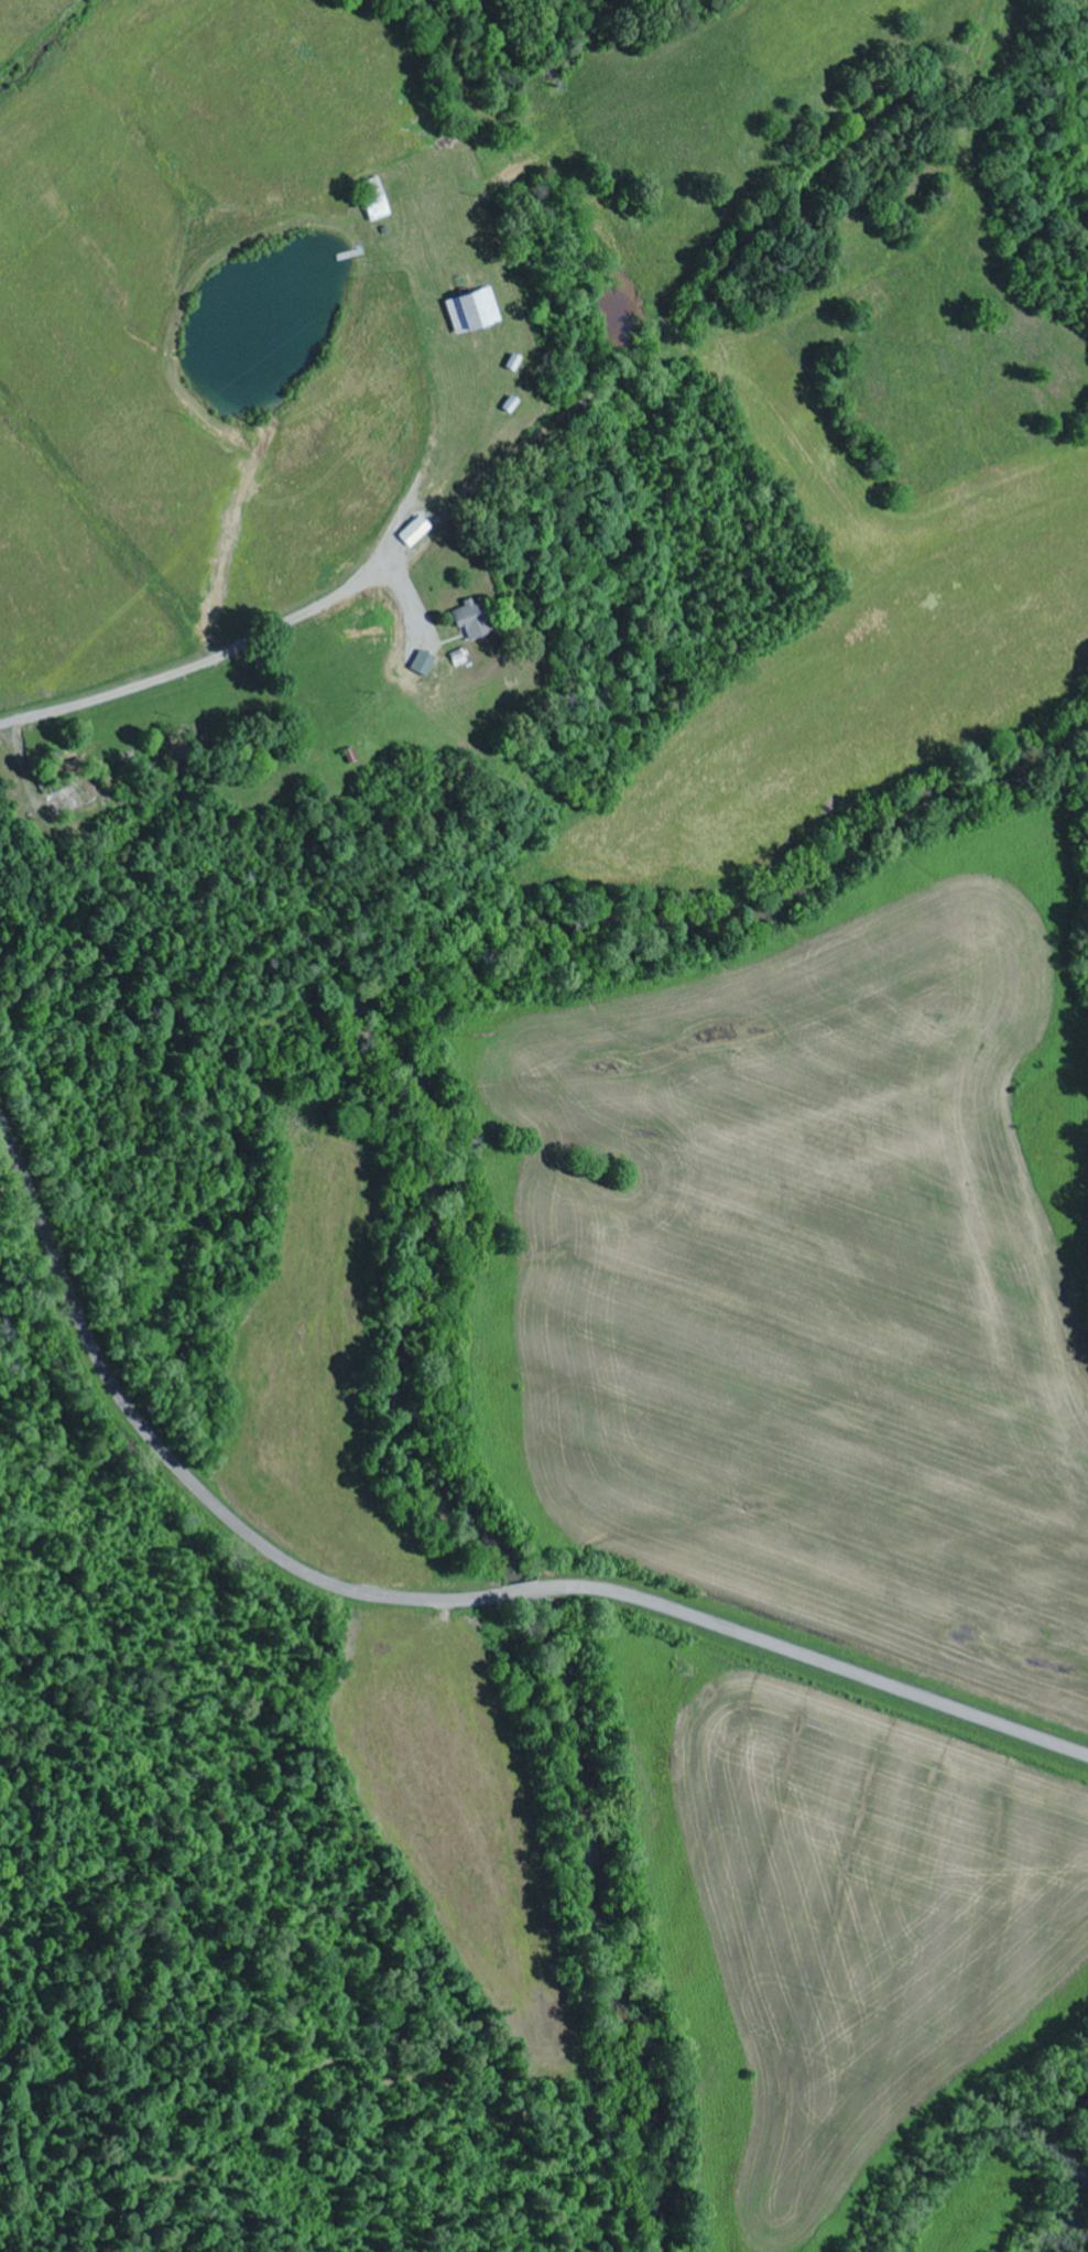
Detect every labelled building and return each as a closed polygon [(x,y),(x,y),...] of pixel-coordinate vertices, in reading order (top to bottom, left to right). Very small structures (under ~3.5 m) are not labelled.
[(457,334),(502,324),(493,288),(448,299),(457,334)] [(400,536),(412,549),(434,528),(422,516),(400,536)] [(470,641),(493,633),(480,597),(464,602),(465,607),(453,611),(460,630),(465,628),(470,641)] [(436,656),(420,651),(413,671),(430,677),(436,656)]
